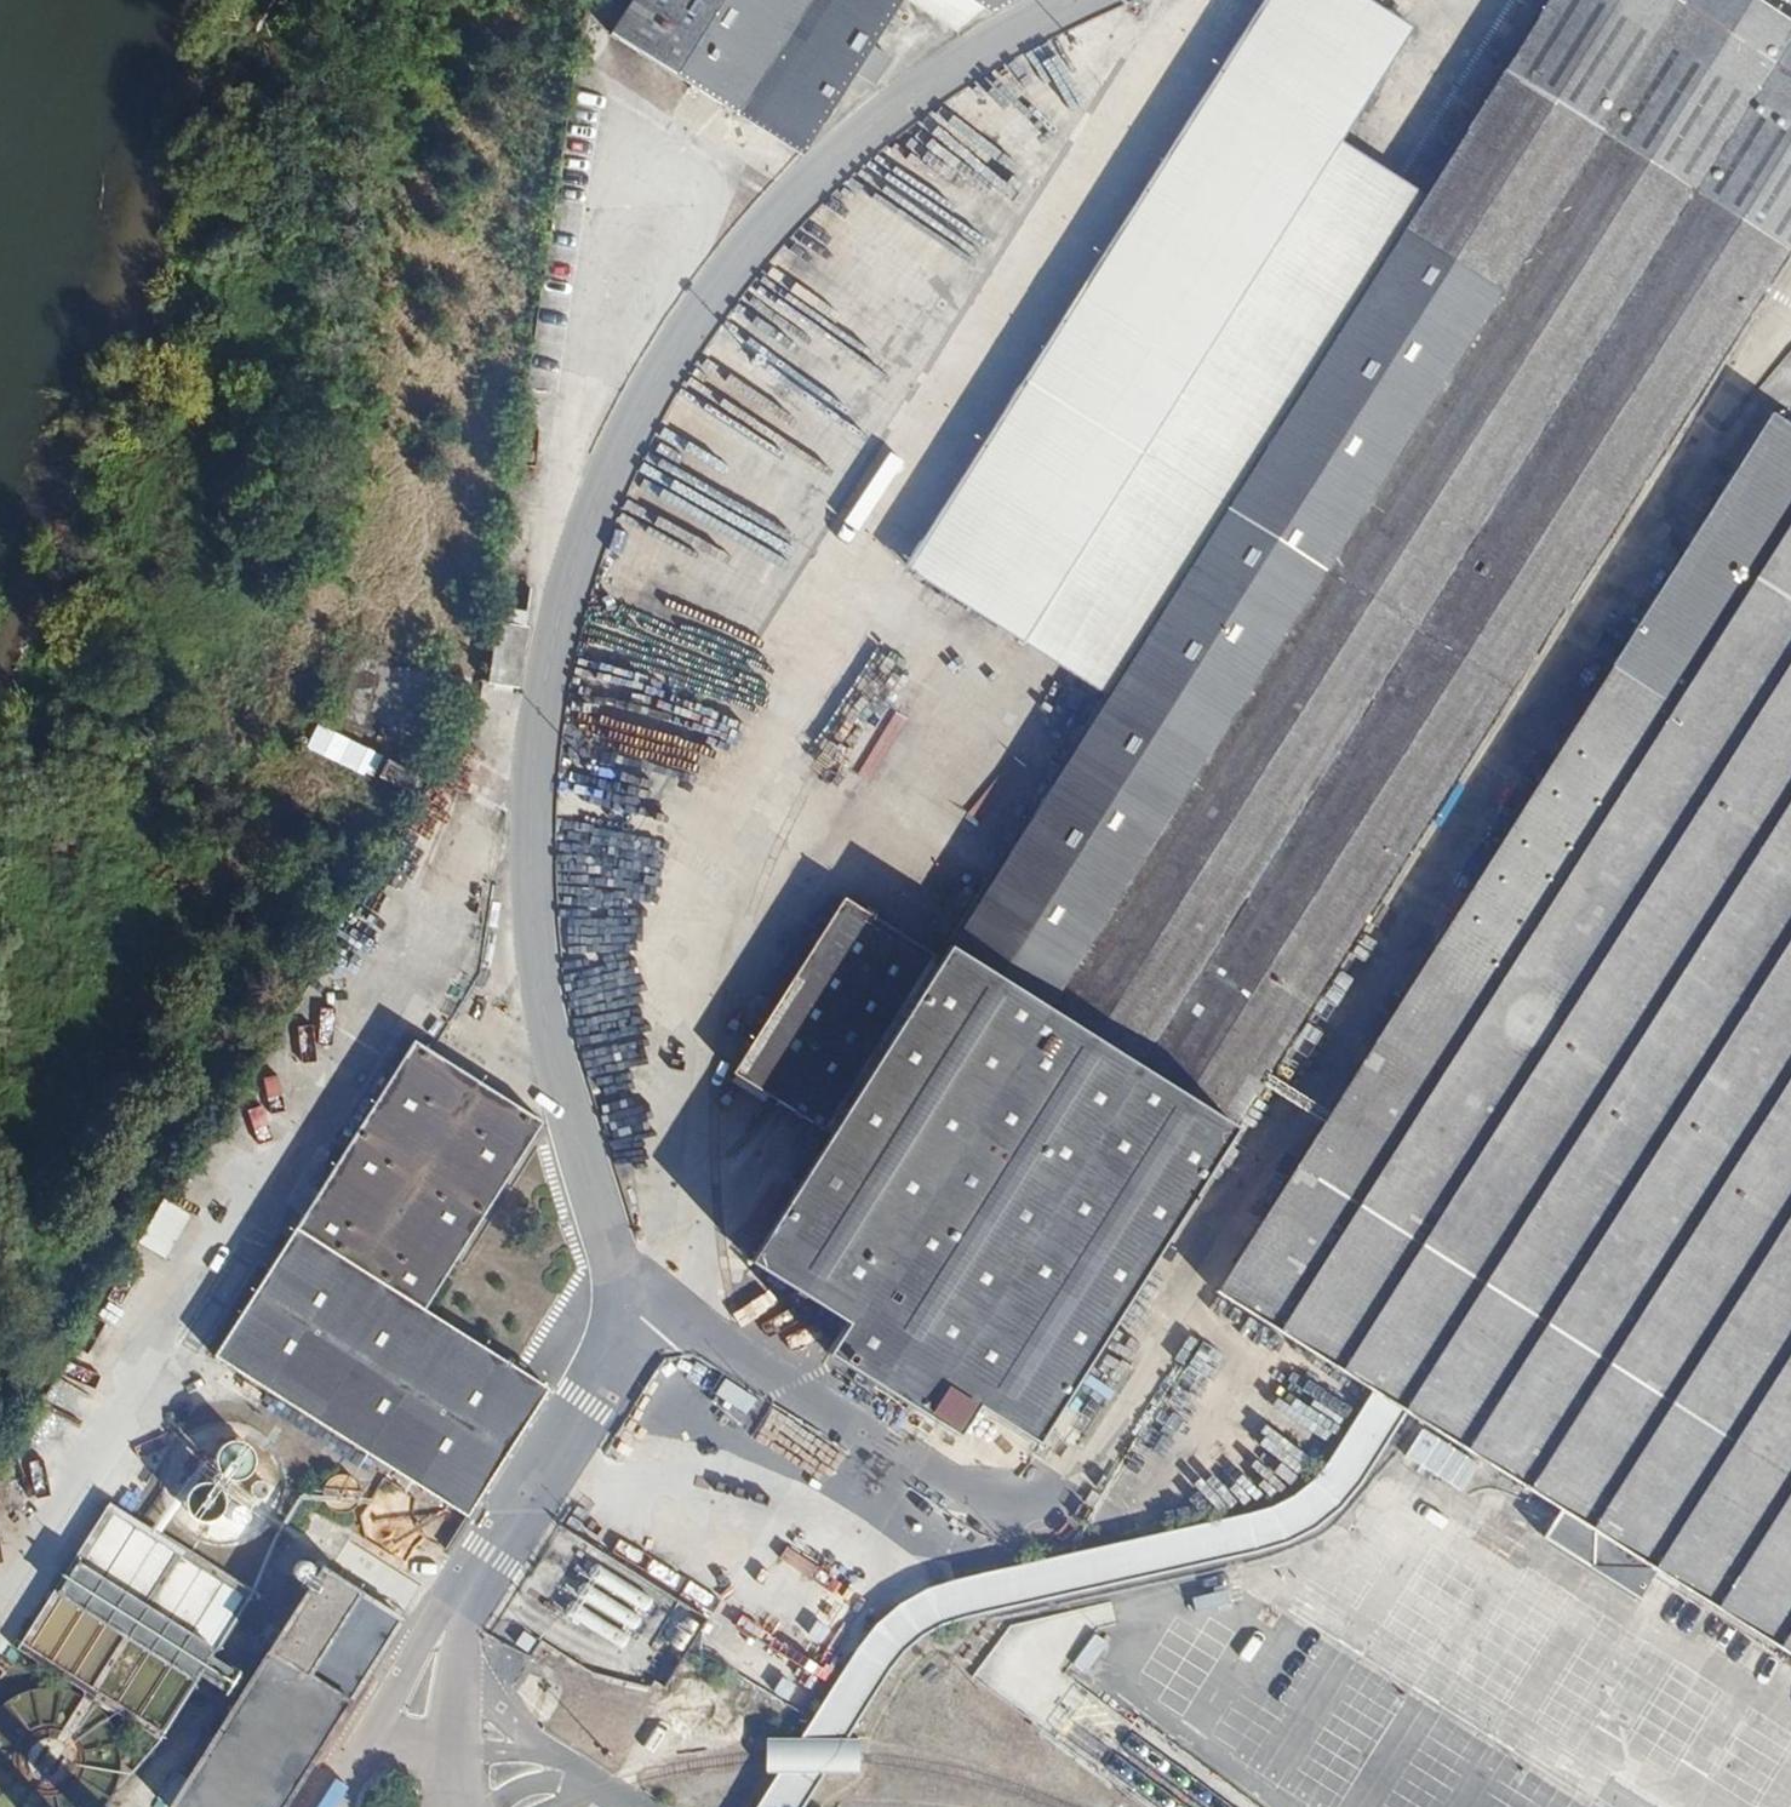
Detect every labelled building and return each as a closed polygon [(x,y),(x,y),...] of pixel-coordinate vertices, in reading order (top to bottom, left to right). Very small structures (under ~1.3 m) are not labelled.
[(612,30),(804,147),(901,0),(630,0),(612,30)] [(856,886),(737,1073),(833,1134),(752,1261),(847,1321),(828,1350),(958,1433),(976,1403),(1034,1440),(1790,249),(1790,20),(1759,0),(1685,0),(1683,3),(1678,0),(1554,0),(1410,227),(1112,695),(952,947),(856,886)] [(1410,227),(1324,173),(1420,23),(1384,0),(1271,0),(910,567),(1112,695),(1410,227)] [(1772,415),(1435,945),(1498,985),(1279,1330),(1790,1653),(1790,427),(1772,415)] [(311,748),(374,778),(385,755),(322,724),(311,748)] [(1498,985),(1435,945),(1433,944),(1214,1289),(1279,1330),(1498,985)] [(544,1119),(419,1039),(219,1350),(472,1512),(553,1388),(426,1305),(544,1119)] [(166,1200),(144,1247),(172,1260),(194,1212),(166,1200)] [(176,1440),(194,1535),(238,1527),(235,1510),(254,1506),(249,1482),(269,1479),(261,1439),(240,1443),(237,1429),(176,1440)] [(1412,1435),(1398,1461),(1459,1493),(1473,1467),(1412,1435)] [(214,1645),(81,1563),(64,1592),(196,1673),(214,1645)] [(243,1663),(222,1690),(238,1702),(172,1805),(176,1806),(284,1806),(405,1618),(324,1566),(256,1673),(243,1663)] [(56,1786),(80,1786),(80,1694),(0,1695),(0,1806),(56,1806),(56,1786)]
